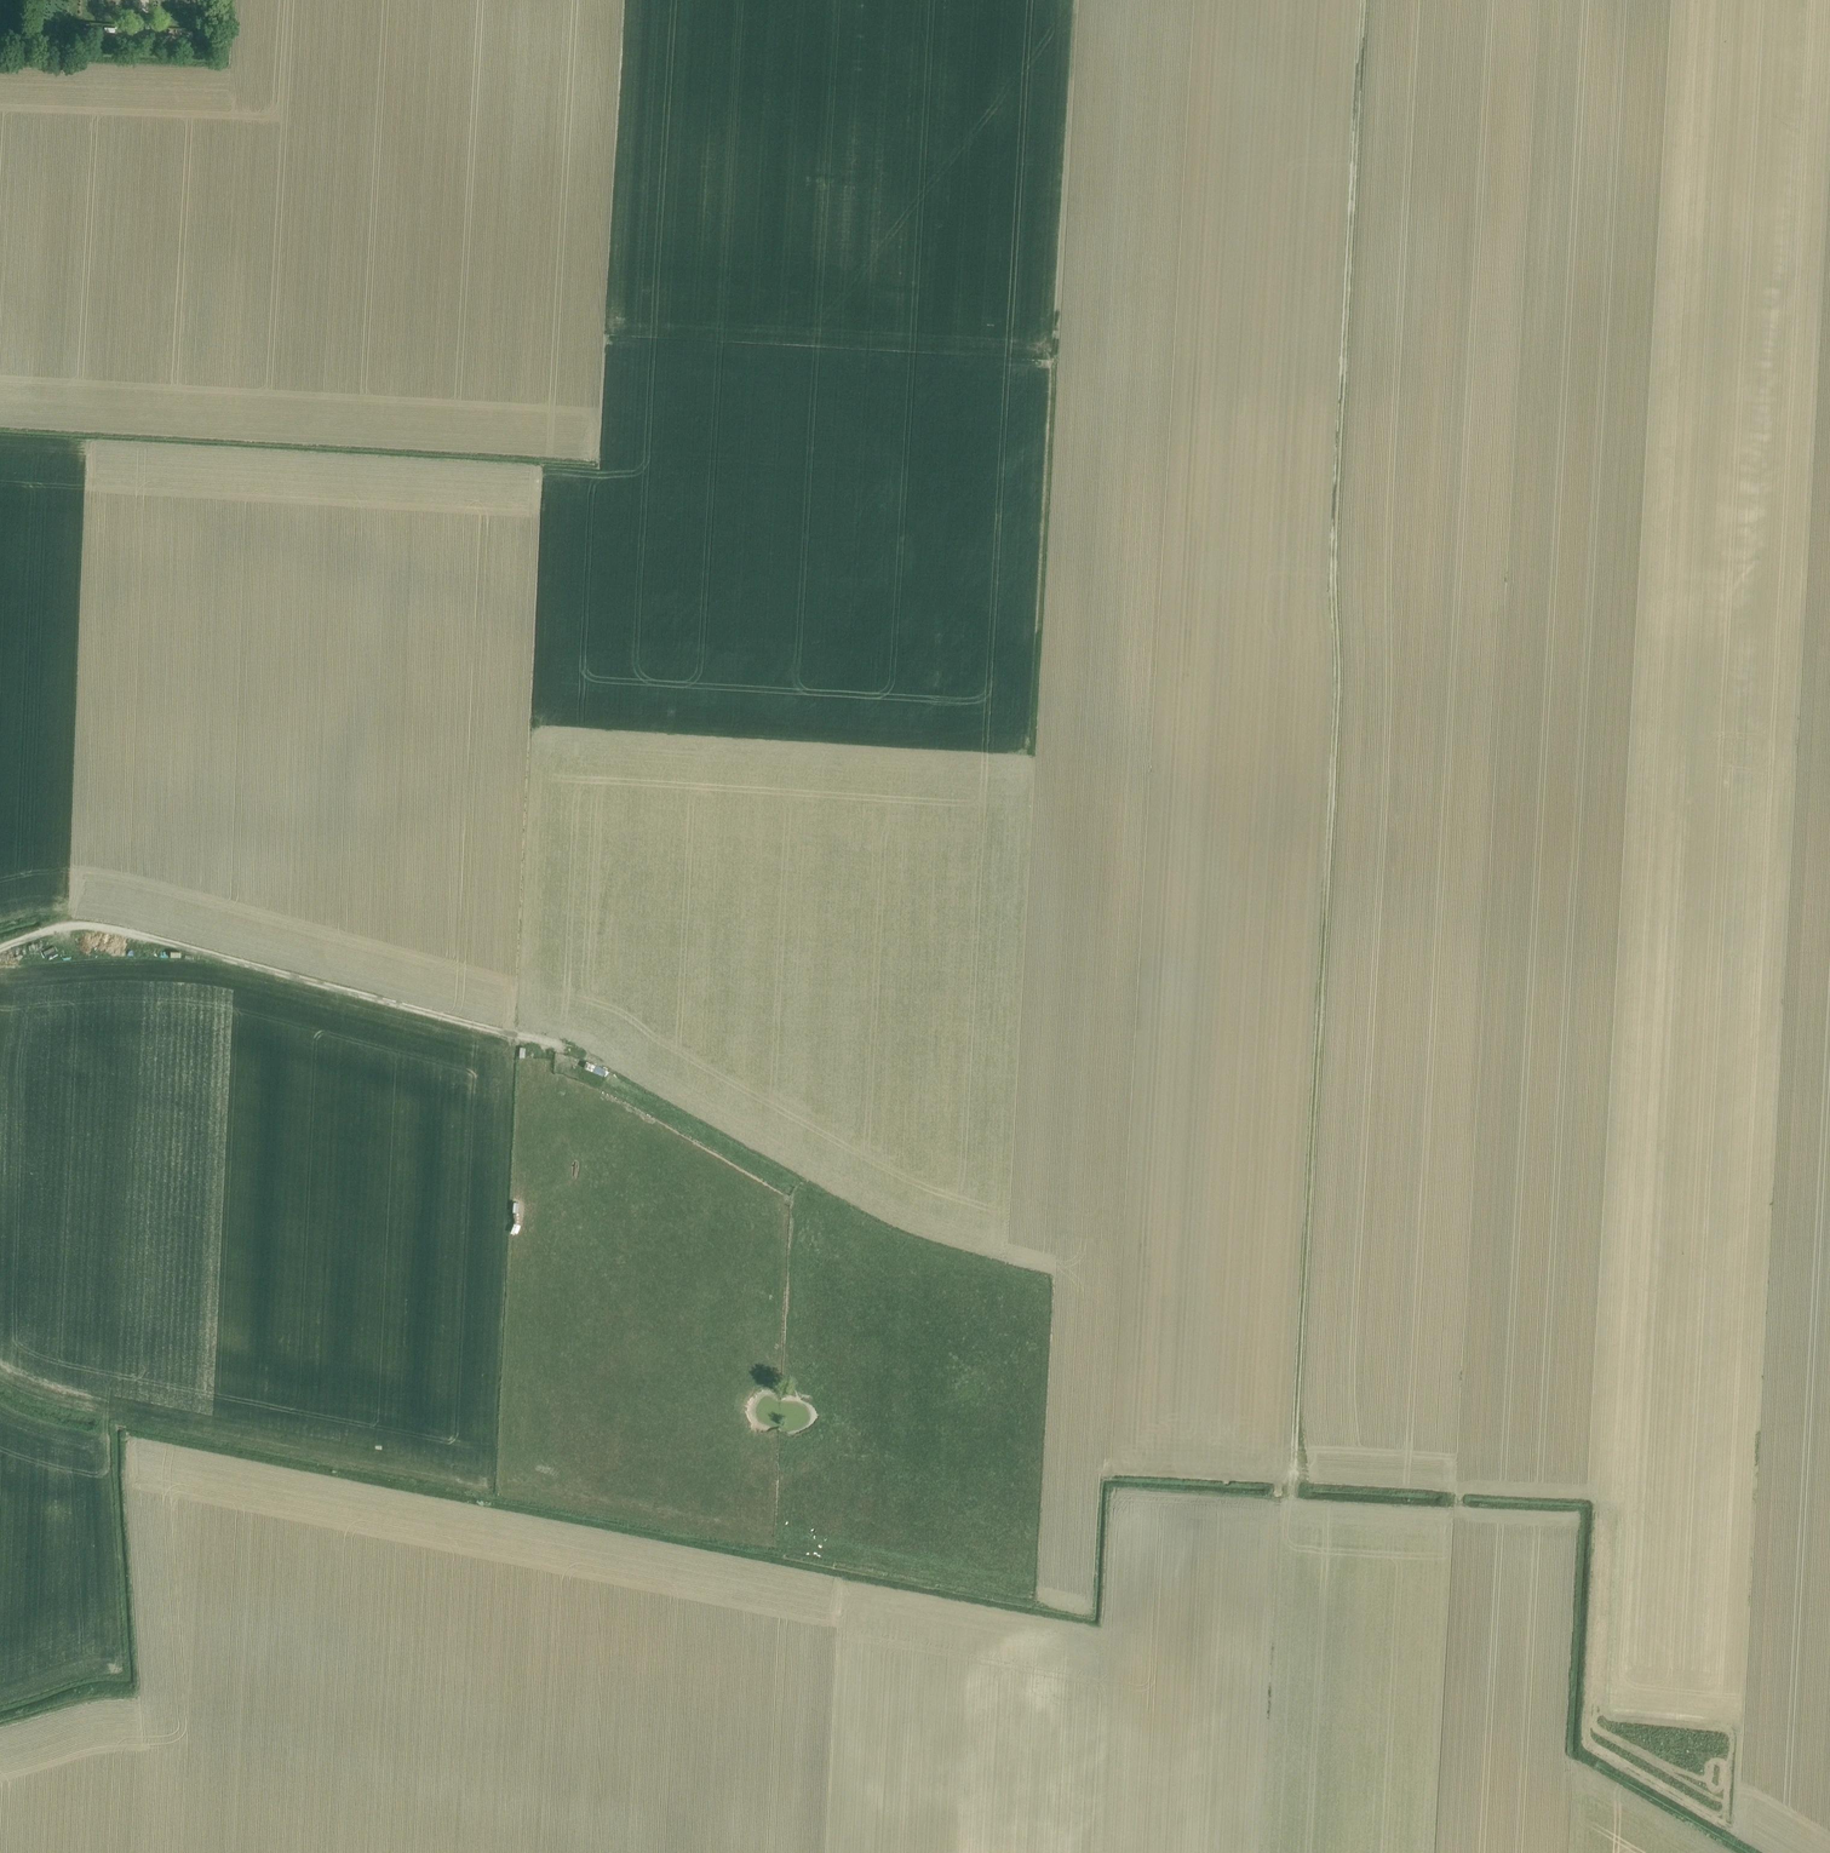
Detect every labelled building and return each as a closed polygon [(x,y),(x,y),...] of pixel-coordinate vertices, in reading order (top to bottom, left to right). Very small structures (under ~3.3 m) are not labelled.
[(83,28),(83,37),(99,38),(99,29),(83,28)] [(591,1056),(588,1063),(610,1071),(613,1065),(591,1056)] [(554,1146),(562,1148),(564,1137),(556,1135),(554,1146)]
